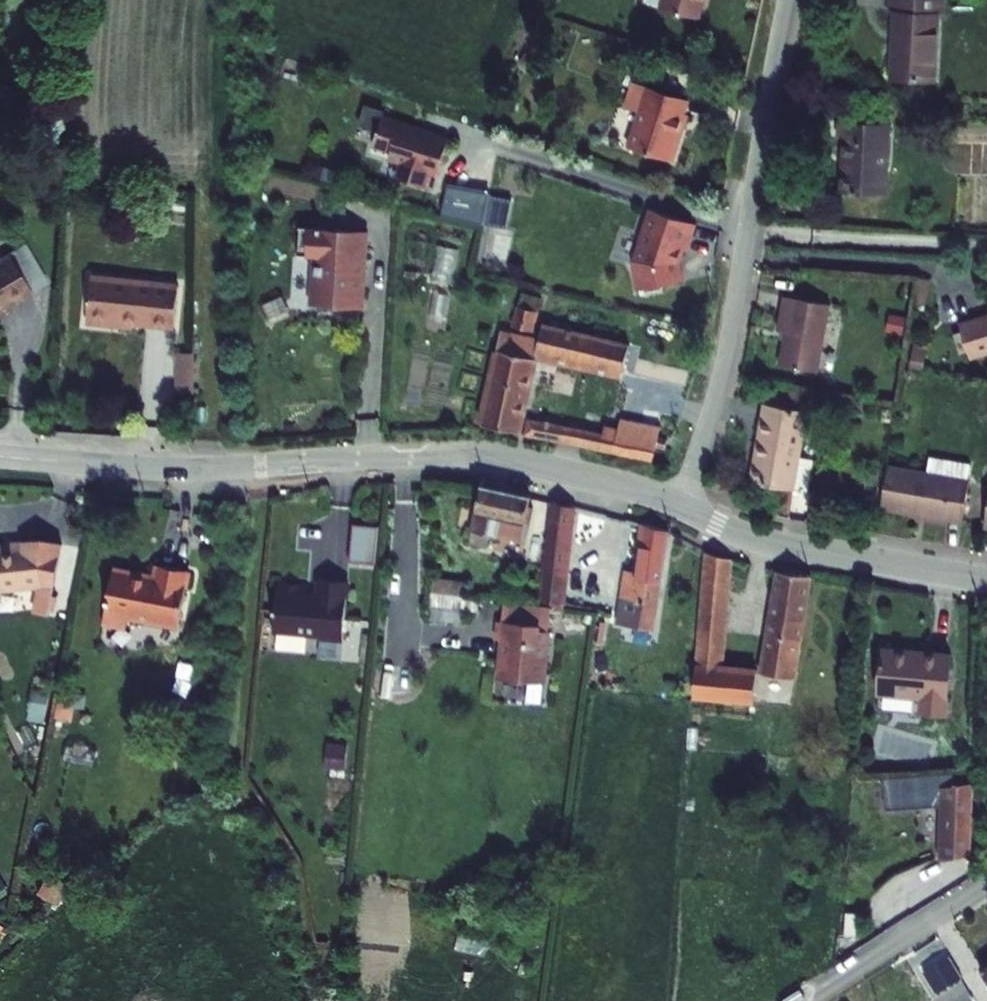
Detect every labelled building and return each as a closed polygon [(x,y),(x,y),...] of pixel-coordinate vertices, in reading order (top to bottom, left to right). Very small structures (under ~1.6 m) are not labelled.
[(662,11),(701,20),(706,0),(665,0),(662,11)] [(891,1),(898,2),(895,32),(892,67),(933,72),(940,7),(946,7),(947,0),(892,0),(891,1)] [(642,105),(627,149),(672,164),(682,133),(677,132),(683,116),(688,101),(649,88),(632,83),(626,100),(642,105)] [(411,159),(417,172),(435,178),(440,162),(449,165),(450,161),(453,155),(460,132),(443,126),(442,129),(421,122),(422,118),(394,108),(386,134),(404,140),(401,148),(413,153),(411,159)] [(899,111),(849,108),(848,124),(855,125),(852,180),(894,184),(899,111)] [(683,116),(677,132),(682,133),(688,118),(683,116)] [(505,163),(477,154),(475,162),(453,155),(450,161),(472,169),(463,196),(490,206),(505,163)] [(495,193),(489,221),(512,226),(517,197),(495,193)] [(694,229),(649,213),(646,223),(644,222),(638,238),(639,245),(637,245),(630,265),(634,270),(634,272),(638,297),(659,294),(663,289),(680,285),(677,267),(675,266),(679,253),(685,256),(694,229)] [(368,234),(300,230),(299,259),(315,260),(312,309),(364,312),(368,234)] [(435,277),(455,279),(458,247),(438,245),(435,277)] [(13,307),(16,312),(40,299),(18,259),(0,268),(0,314),(13,307)] [(98,273),(96,321),(118,323),(119,319),(180,322),(183,278),(98,273)] [(516,325),(540,329),(545,295),(522,291),(516,325)] [(822,375),(834,307),(785,298),(779,331),(788,333),(781,368),(822,375)] [(980,306),(983,315),(953,324),(963,359),(986,352),(986,304),(980,306)] [(628,351),(543,332),(541,344),(537,361),(621,380),(628,351)] [(541,344),(503,334),(498,351),(537,361),(541,344)] [(518,438),(537,361),(498,351),(477,430),(518,438)] [(183,359),(182,389),(199,390),(200,359),(183,359)] [(811,394),(766,387),(763,406),(808,414),(811,394)] [(808,414),(763,406),(754,459),(761,461),(757,485),(794,492),(800,460),(808,414)] [(527,425),(523,439),(650,465),(658,428),(621,421),(616,433),(614,443),(597,440),(527,425)] [(600,430),(597,440),(614,443),(616,433),(600,430)] [(940,458),(980,465),(983,449),(942,443),(940,458)] [(973,508),(980,465),(940,458),(898,451),(891,495),(973,508)] [(761,461),(754,459),(750,484),(757,485),(761,461)] [(814,463),(800,460),(794,492),(808,494),(814,463)] [(483,488),(469,551),(486,556),(490,541),(522,549),(533,500),(483,488)] [(564,610),(577,508),(555,503),(540,605),(555,607),(554,614),(564,615),(564,610)] [(625,576),(616,630),(654,637),(671,536),(643,529),(637,579),(625,576)] [(45,575),(42,590),(57,593),(67,538),(37,533),(21,535),(22,540),(0,545),(0,585),(45,575)] [(709,556),(697,699),(758,708),(764,674),(729,669),(737,561),(717,557),(709,556)] [(140,613),(191,622),(201,566),(169,560),(166,576),(142,571),(143,568),(124,564),(115,619),(138,623),(140,613)] [(437,560),(434,575),(464,580),(466,566),(437,560)] [(775,637),(771,666),(798,671),(812,578),(780,571),(769,636),(775,637)] [(309,586),(279,581),(271,629),(315,635),(317,640),(340,643),(350,584),(320,579),(318,594),(308,593),(309,586)] [(505,630),(500,669),(545,675),(552,623),(541,621),(542,616),(501,610),(499,629),(505,630)] [(952,650),(882,643),(877,700),(918,704),(916,719),(945,721),(952,650)] [(329,737),(328,769),(351,770),(351,751),(358,751),(359,739),(329,737)] [(970,856),(973,772),(886,779),(887,809),(943,805),(940,860),(970,856)] [(46,872),(41,889),(64,896),(69,880),(46,872)] [(984,946),(979,949),(986,960),(986,944),(984,946)] [(920,972),(935,992),(963,968),(950,947),(920,972)] [(979,949),(975,952),(986,971),(986,960),(979,949)]
